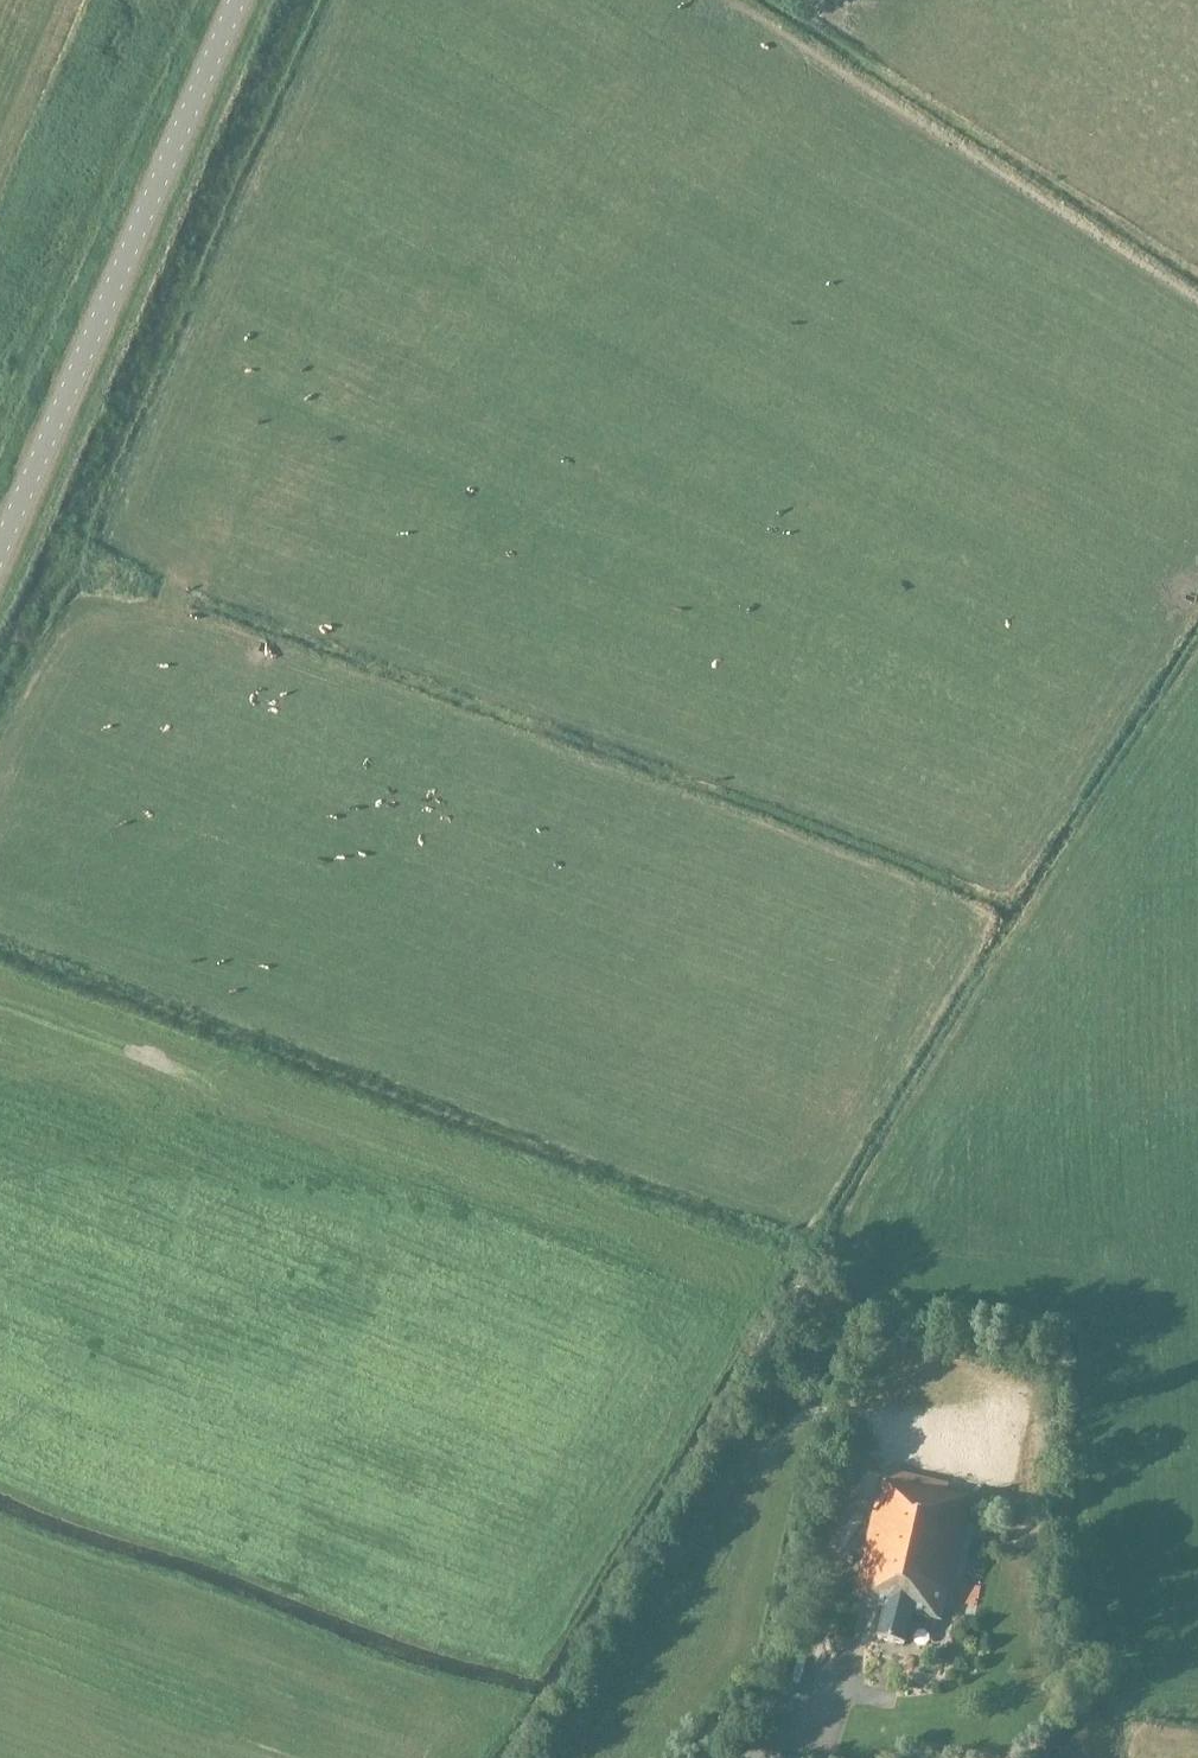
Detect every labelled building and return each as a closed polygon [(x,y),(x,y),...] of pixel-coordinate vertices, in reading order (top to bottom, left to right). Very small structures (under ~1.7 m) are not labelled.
[(947,1492),(949,1484),(883,1469),(853,1596),(884,1606),(876,1637),(903,1643),(910,1614),(940,1621),(969,1497),(947,1492)]
